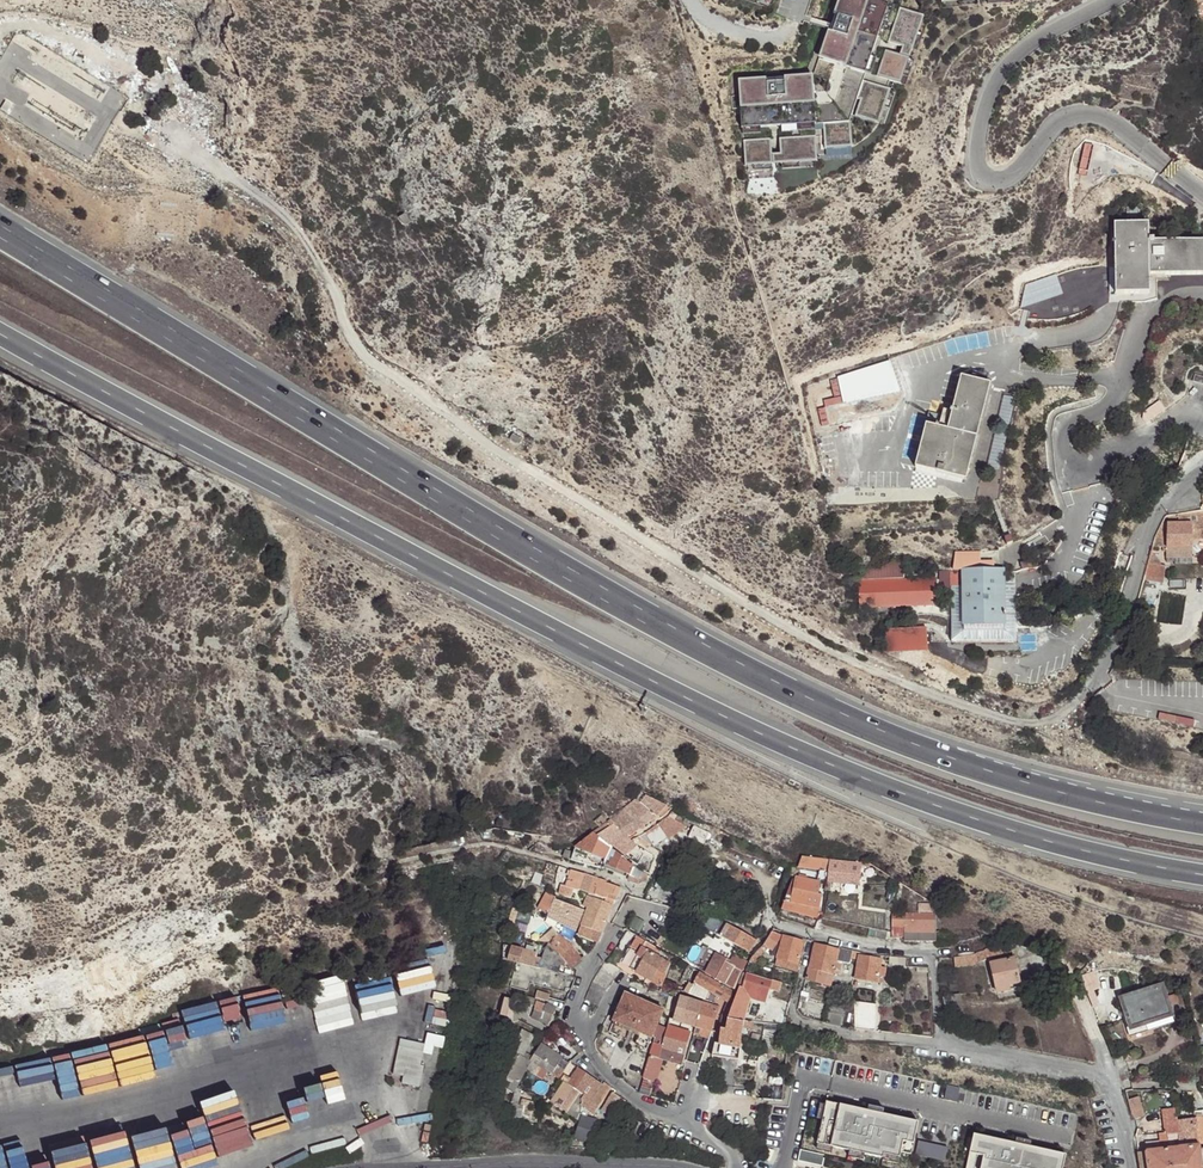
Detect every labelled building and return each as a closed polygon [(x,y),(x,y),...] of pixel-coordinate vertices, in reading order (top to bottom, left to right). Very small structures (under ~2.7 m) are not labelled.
[(891,7),(892,6),(873,0),(842,0),(836,18),(840,20),(835,36),(830,34),(821,62),(868,77),(868,76),(874,59),(880,40),(891,7)] [(979,0),(944,2),(944,7),(961,6),(961,11),(979,10),(979,0)] [(989,9),(1007,8),(1006,0),(988,0),(989,9)] [(895,9),(891,7),(880,40),(885,41),(895,9)] [(902,11),(891,46),(910,53),(911,52),(922,19),(922,18),(902,11)] [(922,19),(911,52),(919,55),(925,38),(920,36),(926,20),(922,19)] [(888,54),(879,80),(899,87),(902,78),(907,61),(908,60),(888,54)] [(874,59),(868,76),(872,78),(878,61),(874,59)] [(916,64),(907,61),(902,78),(911,81),(916,64)] [(769,82),(741,84),(744,133),(745,133),(763,132),(784,130),(818,128),(819,128),(815,79),(787,81),(787,86),(770,87),(769,82)] [(889,92),(865,84),(859,102),(866,104),(860,121),(877,126),(878,126),(889,93),(889,92)] [(898,96),(889,93),(878,126),(882,127),(887,111),(892,113),(898,96)] [(6,102),(1,109),(7,113),(12,106),(6,102)] [(826,128),(827,148),(836,148),(849,147),(855,146),(853,125),(826,128)] [(818,140),(782,143),(783,163),(784,163),(819,161),(820,161),(818,140)] [(774,143),(746,145),(748,166),(757,165),(774,164),(775,164),(774,143)] [(784,163),(785,173),(803,172),(802,167),(819,165),(819,161),(784,163)] [(774,164),(757,165),(757,175),(775,173),(774,164)] [(1154,239),(1149,239),(1149,223),(1115,223),(1116,293),(1150,293),(1150,274),(1202,274),(1202,241),(1154,241),(1154,239)] [(1195,374),(1193,382),(1202,384),(1202,376),(1195,374)] [(948,431),(939,429),(926,426),(915,469),(966,482),(990,386),(961,379),(948,431)] [(929,414),(926,426),(939,429),(942,418),(929,414)] [(1147,500),(1156,489),(1147,483),(1139,494),(1147,500)] [(1190,510),(1170,513),(1170,523),(1167,522),(1167,546),(1192,546),(1192,541),(1191,525),(1190,522),(1190,510)] [(1198,510),(1190,510),(1190,522),(1191,525),(1199,525),(1199,519),(1198,510)] [(1191,525),(1192,541),(1201,540),(1201,530),(1202,530),(1202,519),(1199,519),(1199,525),(1191,525)] [(1154,538),(1152,546),(1167,546),(1167,522),(1161,523),(1154,538)] [(1192,546),(1167,546),(1167,555),(1192,554),(1192,546)] [(876,562),(862,580),(885,579),(887,577),(905,577),(905,559),(887,559),(883,558),(876,562)] [(1147,564),(1143,576),(1164,581),(1165,578),(1167,568),(1147,564)] [(1005,626),(1005,594),(1005,568),(994,568),(992,565),(989,565),(986,566),(982,566),(979,565),(976,566),(974,568),(964,569),(964,572),(952,572),(952,588),(965,588),(965,595),(966,625),(1005,626)] [(885,579),(862,580),(863,605),(938,604),(937,578),(885,579)] [(1018,594),(1005,594),(1005,626),(966,625),(965,595),(953,595),(954,641),(1018,641),(1018,594)] [(1052,624),(1050,616),(1038,618),(1036,618),(1038,626),(1052,624)] [(928,650),(928,629),(887,629),(888,651),(928,650)] [(657,817),(666,805),(646,796),(641,803),(642,805),(657,817)] [(614,825),(628,837),(657,817),(642,805),(614,825)] [(684,820),(687,816),(679,812),(677,817),(684,820)] [(645,834),(645,835),(653,846),(683,826),(669,816),(645,834)] [(635,846),(628,837),(614,825),(598,837),(613,847),(622,855),(635,846)] [(634,867),(612,848),(613,847),(598,837),(595,835),(576,849),(592,855),(606,860),(632,871),(634,867)] [(606,860),(592,855),(576,849),(575,853),(567,850),(565,858),(573,860),(602,869),(604,864),(628,876),(626,879),(640,885),(641,882),(646,885),(649,877),(643,875),(632,871),(606,860)] [(830,861),(831,860),(831,858),(801,856),(796,868),(801,869),(819,870),(828,871),(830,861)] [(861,864),(830,861),(828,871),(828,872),(861,875),(861,864)] [(828,872),(828,871),(819,870),(818,882),(821,882),(827,883),(828,872)] [(595,894),(614,903),(621,889),(612,885),(611,888),(606,886),(607,882),(586,875),(571,871),(567,886),(563,885),(560,894),(565,895),(564,898),(570,899),(573,888),(595,894)] [(861,875),(828,872),(827,883),(832,882),(861,885),(861,875)] [(793,890),(813,894),(814,885),(795,882),(793,890)] [(792,890),(788,889),(783,902),(790,903),(792,890)] [(792,890),(790,903),(818,908),(820,895),(813,894),(793,890),(792,890)] [(627,895),(618,913),(627,918),(637,898),(627,895)] [(589,909),(579,934),(598,942),(613,906),(603,902),(589,897),(585,907),(589,909)] [(574,931),(583,914),(555,899),(546,917),(574,931)] [(790,903),(783,902),(780,909),(787,910),(790,903)] [(813,917),(816,918),(818,908),(790,903),(787,910),(813,917)] [(912,932),(935,931),(934,916),(891,917),(891,931),(902,932),(912,932)] [(720,936),(748,952),(755,940),(726,924),(720,936)] [(885,941),(887,932),(869,928),(867,937),(885,941)] [(934,942),(935,931),(912,932),(902,932),(902,937),(901,941),(934,942)] [(776,965),(798,971),(801,964),(798,963),(803,941),(783,936),(781,944),(776,945),(782,934),(770,932),(763,946),(772,952),(771,955),(778,957),(776,965)] [(544,949),(557,957),(569,971),(581,960),(585,961),(589,948),(575,941),(571,946),(555,936),(544,949)] [(723,944),(711,938),(707,946),(719,952),(723,944)] [(1010,941),(991,948),(993,958),(999,956),(1000,959),(1013,955),(1010,941)] [(647,944),(644,949),(656,956),(659,950),(647,944)] [(510,945),(506,961),(534,969),(538,953),(510,945)] [(837,950),(815,945),(809,969),(826,973),(833,974),(834,970),(838,971),(839,965),(835,964),(836,960),(838,951),(837,950)] [(852,950),(838,947),(837,950),(838,951),(836,960),(841,961),(849,963),(850,958),(852,950)] [(983,951),(978,953),(979,962),(993,958),(991,948),(983,950),(983,951)] [(555,965),(557,957),(544,949),(536,970),(556,976),(559,966),(555,965)] [(663,987),(674,966),(664,961),(656,956),(644,949),(630,968),(663,987)] [(620,958),(614,954),(610,960),(615,964),(620,958)] [(753,956),(746,972),(752,973),(757,956),(754,954),(753,956)] [(705,973),(734,992),(741,973),(749,957),(744,955),(741,959),(740,958),(735,967),(725,961),(721,968),(711,962),(705,973)] [(721,968),(725,961),(715,955),(711,962),(721,968)] [(976,963),(974,955),(953,958),(954,967),(976,964),(976,963)] [(879,959),(859,956),(858,960),(855,979),(876,982),(879,959)] [(1020,985),(1014,959),(991,964),(997,994),(1009,992),(1008,987),(1020,985)] [(601,971),(615,980),(622,970),(607,962),(601,971)] [(826,973),(809,969),(807,976),(805,980),(824,985),(826,973)] [(606,991),(615,980),(601,971),(592,983),(606,991)] [(706,989),(711,979),(700,971),(693,980),(706,989)] [(829,986),(833,974),(826,973),(824,985),(829,986)] [(780,982),(773,979),(772,981),(746,974),(744,981),(741,990),(748,992),(767,997),(770,988),(778,990),(780,982)] [(706,989),(729,1005),(733,995),(711,979),(706,989)] [(606,991),(592,983),(584,995),(596,1004),(606,991)] [(1129,1029),(1150,1022),(1170,1015),(1160,985),(1120,997),(1124,1011),(1129,1029)] [(744,1005),(746,999),(748,992),(741,990),(739,989),(735,1002),(744,1005)] [(748,992),(746,999),(765,1005),(767,997),(748,992)] [(546,1003),(548,997),(535,993),(533,999),(546,1003)] [(652,1039),(663,1012),(625,993),(614,1021),(639,1033),(634,1044),(646,1049),(652,1039)] [(530,1007),(532,1000),(516,997),(514,1004),(530,1007)] [(674,1021),(697,1028),(704,1005),(681,997),(674,1021)] [(511,1018),(514,1000),(503,998),(500,1016),(511,1018)] [(535,1002),(531,1013),(539,1016),(537,1022),(549,1028),(556,1009),(535,1002)] [(735,1002),(728,1022),(737,1022),(744,1005),(735,1002)] [(851,1017),(853,1030),(861,1031),(861,1026),(872,1028),(873,1004),(853,1002),(852,1016),(851,1017)] [(706,1039),(709,1040),(719,1009),(713,1007),(704,1005),(697,1028),(702,1029),(700,1037),(706,1039)] [(827,1009),(825,1022),(824,1026),(836,1028),(839,1010),(827,1009)] [(1152,1026),(1150,1022),(1129,1029),(1124,1011),(1119,1012),(1126,1034),(1152,1026)] [(539,1016),(531,1013),(529,1019),(537,1022),(539,1016)] [(737,1022),(728,1022),(725,1032),(744,1039),(747,1031),(749,1024),(749,1023),(737,1022)] [(765,1025),(757,1052),(765,1055),(773,1028),(765,1025)] [(654,1083),(657,1074),(661,1060),(682,1066),(692,1034),(671,1028),(668,1028),(668,1030),(660,1028),(657,1036),(665,1038),(663,1046),(655,1044),(646,1076),(644,1081),(642,1092),(643,1092),(642,1094),(651,1097),(654,1083)] [(512,1094),(530,1062),(522,1058),(534,1038),(521,1030),(518,1035),(510,1031),(502,1045),(510,1050),(500,1067),(504,1069),(499,1078),(505,1082),(501,1088),(512,1094)] [(738,1054),(744,1039),(725,1032),(721,1031),(718,1047),(738,1054)] [(576,1043),(570,1048),(577,1056),(583,1051),(576,1043)] [(540,1045),(530,1062),(558,1081),(560,1076),(570,1082),(562,1094),(558,1091),(552,1100),(568,1110),(580,1092),(585,1095),(579,1104),(584,1107),(580,1112),(586,1116),(587,1115),(588,1115),(589,1113),(589,1111),(588,1110),(587,1109),(592,1102),(603,1085),(568,1064),(564,1071),(557,1066),(562,1058),(540,1045)] [(716,1046),(712,1058),(734,1064),(738,1054),(718,1047),(716,1046)] [(755,1061),(757,1052),(748,1050),(746,1058),(755,1061)] [(603,1085),(592,1102),(597,1105),(609,1086),(604,1083),(603,1085)] [(625,1101),(612,1092),(606,1102),(620,1111),(625,1101)] [(1139,1097),(1128,1099),(1131,1117),(1142,1116),(1139,1097)] [(918,1122),(827,1102),(816,1143),(883,1157),(884,1154),(900,1157),(901,1152),(912,1154),(918,1122)] [(1156,1132),(1158,1149),(1167,1148),(1165,1132),(1175,1130),(1174,1121),(1173,1107),(1159,1108),(1162,1131),(1156,1132)] [(1194,1118),(1197,1143),(1202,1142),(1202,1126),(1201,1108),(1192,1109),(1194,1118)] [(595,1120),(582,1116),(575,1137),(588,1142),(595,1120)] [(1194,1118),(1174,1121),(1175,1130),(1177,1148),(1198,1146),(1197,1143),(1194,1118)] [(431,1126),(425,1125),(422,1141),(429,1142),(431,1126)] [(973,1134),(965,1167),(1065,1167),(1068,1154),(973,1134)] [(919,1140),(915,1154),(944,1162),(948,1148),(919,1140)] [(1147,1167),(1200,1167),(1198,1146),(1177,1148),(1167,1148),(1158,1149),(1144,1151),(1147,1167)] [(766,1148),(763,1159),(770,1162),(773,1151),(766,1148)] [(1144,1151),(1136,1152),(1139,1167),(1147,1167),(1144,1151)]
